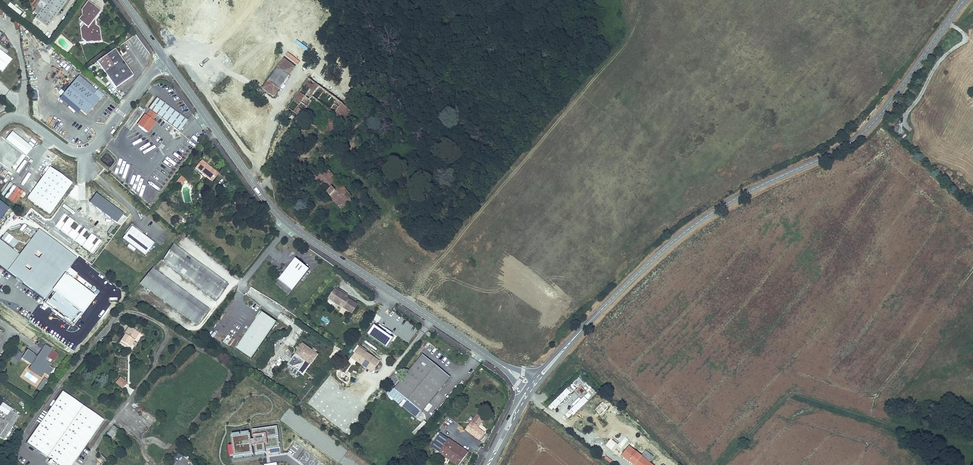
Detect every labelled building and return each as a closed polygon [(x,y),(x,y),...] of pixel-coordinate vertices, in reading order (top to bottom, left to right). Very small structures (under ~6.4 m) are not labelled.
[(36,5),(37,6),(33,13),(36,15),(33,19),(46,29),(68,0),(40,0),(36,5)] [(82,25),(79,29),(80,39),(86,44),(101,42),(99,29),(95,26),(94,19),(100,12),(87,2),(80,12),(80,17),(77,21),(82,25)] [(10,3),(7,5),(19,14),(21,12),(10,3)] [(3,72),(12,59),(0,50),(0,69),(3,72)] [(133,76),(115,50),(97,62),(115,88),(133,76)] [(296,66),(285,58),(263,88),(274,96),(296,66)] [(79,76),(76,80),(93,95),(97,91),(79,76)] [(309,96),(322,106),(330,95),(308,78),(286,108),(299,117),(310,101),(307,99),(309,96)] [(93,95),(76,80),(63,95),(81,110),(86,115),(99,100),(93,95)] [(81,110),(63,95),(59,99),(77,114),(81,110)] [(330,95),(322,106),(333,114),(320,132),(329,139),(350,109),(330,95)] [(157,98),(148,109),(150,110),(146,116),(144,115),(136,125),(148,133),(155,123),(152,121),(157,115),(180,132),(188,121),(157,98)] [(32,148),(12,132),(6,140),(26,155),(32,148)] [(5,139),(2,142),(10,149),(12,146),(5,139)] [(10,177),(17,167),(5,158),(0,164),(0,170),(10,177)] [(219,174),(201,161),(195,168),(212,182),(219,174)] [(49,214),(72,183),(50,168),(28,199),(49,214)] [(352,196),(327,168),(314,179),(342,211),(350,204),(347,201),(352,196)] [(186,180),(181,176),(176,182),(181,186),(186,180)] [(12,184),(7,181),(0,191),(0,194),(3,196),(12,184)] [(14,185),(5,197),(14,204),(23,192),(14,185)] [(124,214),(96,193),(89,202),(117,223),(124,214)] [(347,201),(350,204),(342,211),(344,214),(357,202),(352,196),(347,201)] [(9,208),(0,201),(0,220),(9,208)] [(93,253),(101,240),(78,225),(74,230),(70,227),(74,220),(63,213),(54,227),(93,253)] [(122,239),(129,244),(127,247),(134,252),(136,249),(145,256),(155,243),(142,233),(143,232),(131,224),(124,234),(125,235),(122,239)] [(0,241),(0,266),(44,300),(45,300),(76,260),(38,231),(19,256),(0,241)] [(227,284),(174,245),(162,260),(216,300),(227,284)] [(292,291),(309,270),(295,259),(279,279),(292,291)] [(208,310),(152,268),(140,283),(196,325),(208,310)] [(358,303),(353,300),(346,296),(346,295),(348,293),(337,286),(336,288),(330,298),(328,301),(347,314),(349,311),(351,310),(353,311),(358,303)] [(261,312),(236,349),(251,359),(276,322),(261,312)] [(374,325),(368,334),(387,348),(393,339),(374,325)] [(137,342),(142,335),(128,326),(124,333),(125,334),(119,344),(128,350),(134,341),(137,342)] [(27,349),(21,358),(32,366),(30,368),(41,376),(43,373),(48,376),(53,369),(48,365),(49,363),(45,360),(47,357),(53,361),(57,353),(45,345),(45,346),(41,343),(38,346),(42,349),(38,356),(27,349)] [(318,354),(303,344),(292,359),(297,362),(293,368),(295,369),(292,372),(299,376),(301,373),(304,375),(318,354)] [(366,352),(359,347),(352,358),(368,368),(375,358),(366,352)] [(16,364),(22,354),(15,350),(9,360),(16,364)] [(422,355),(394,389),(422,412),(450,378),(422,355)] [(373,371),(380,361),(375,358),(368,368),(373,371)] [(292,359),(288,364),(293,368),(297,362),(292,359)] [(44,377),(36,388),(40,391),(48,380),(44,377)] [(120,377),(115,383),(123,389),(128,383),(120,377)] [(27,443),(58,464),(73,464),(104,420),(62,391),(27,443)] [(602,402),(595,409),(599,413),(607,405),(602,402)] [(2,439),(7,432),(17,416),(10,411),(3,422),(0,420),(0,438),(2,439)] [(484,419),(477,414),(465,430),(479,440),(485,433),(478,428),(484,419)] [(112,438),(119,430),(113,426),(107,434),(112,438)] [(277,426),(252,430),(254,440),(251,440),(250,434),(231,437),(232,446),(234,456),(234,458),(253,455),(252,446),(255,445),(256,454),(266,453),(266,450),(265,447),(268,447),(268,450),(280,448),(277,426)] [(431,447),(439,452),(448,439),(440,434),(431,447)] [(448,439),(439,452),(457,464),(458,464),(467,452),(448,439)] [(634,464),(653,464),(650,463),(641,456),(629,446),(622,455),(634,464)] [(641,456),(650,463),(654,457),(646,451),(641,456)]
